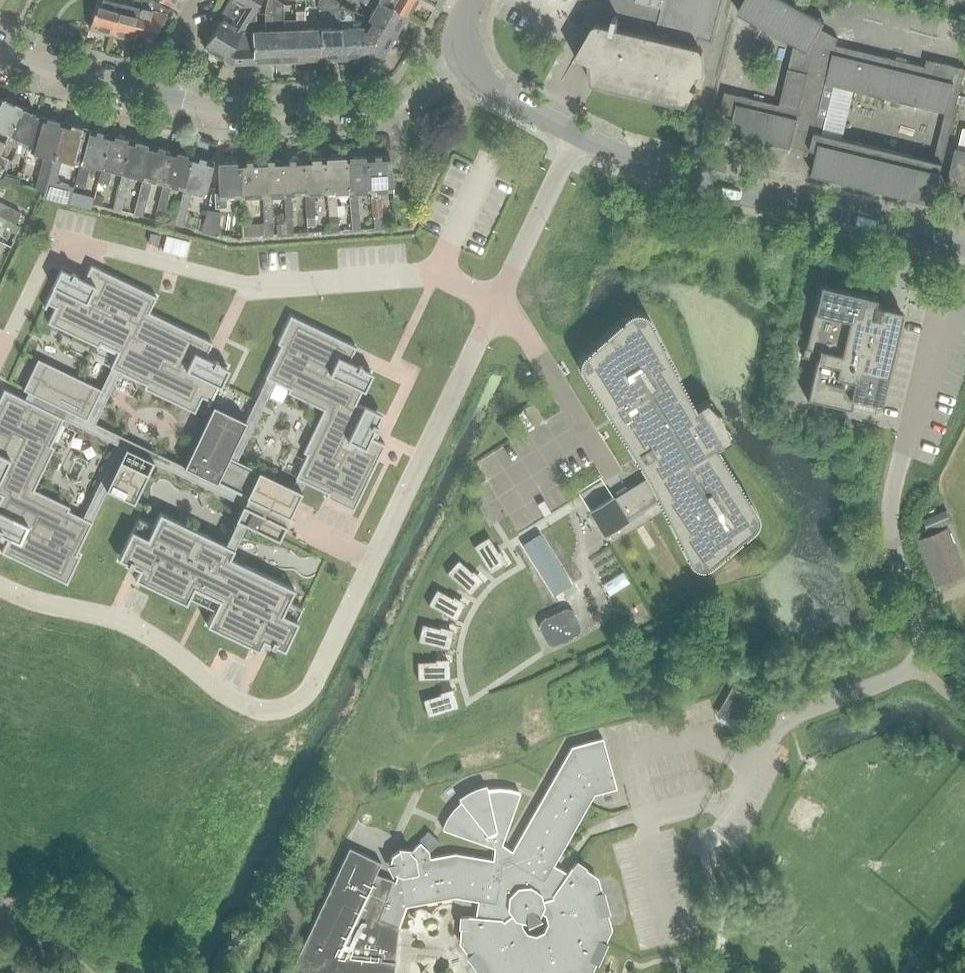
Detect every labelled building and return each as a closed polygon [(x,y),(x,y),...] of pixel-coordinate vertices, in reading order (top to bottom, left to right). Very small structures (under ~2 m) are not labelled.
[(90,27),(94,28),(95,30),(100,32),(103,31),(112,33),(119,2),(120,0),(96,0),(90,27)] [(131,38),(141,0),(132,0),(131,5),(119,2),(112,33),(114,33),(116,36),(121,37),(124,36),(131,38)] [(150,41),(159,26),(162,25),(165,20),(164,17),(169,9),(161,4),(154,0),(141,0),(131,38),(138,39),(138,41),(147,44),(147,42),(149,42),(150,41)] [(225,58),(226,59),(254,13),(253,11),(240,3),(235,0),(229,0),(219,17),(221,18),(211,35),(209,35),(204,42),(206,43),(204,46),(206,47),(206,49),(222,59),(224,58),(225,58)] [(253,63),(253,64),(271,63),(271,61),(276,61),(275,51),(273,0),(267,0),(264,12),(264,29),(256,30),(256,7),(253,11),(254,13),(226,59),(232,62),(235,62),(235,64),(239,64),(239,62),(249,62),(249,63),(253,63)] [(240,3),(253,11),(256,7),(260,0),(235,0),(240,3)] [(277,0),(273,0),(275,51),(276,61),(280,60),(281,62),(299,62),(299,60),(297,28),(296,28),(284,29),(283,3),(277,0)] [(299,60),(303,60),(303,62),(320,61),(320,59),(318,19),(313,19),(313,28),(306,28),(304,0),(294,0),(296,28),(297,28),(299,60)] [(329,9),(330,17),(318,17),(318,19),(320,59),(324,59),(326,61),(332,60),(334,58),(342,58),(339,8),(341,8),(341,2),(337,0),(319,0),(318,1),(319,10),(329,9)] [(380,0),(358,0),(372,8),(366,18),(397,35),(402,25),(402,22),(406,15),(380,0)] [(406,15),(408,12),(411,11),(414,6),(413,3),(415,0),(380,0),(406,15)] [(699,47),(702,39),(711,41),(724,0),(607,0),(602,24),(601,24),(596,24),(592,27),(575,57),(577,58),(578,56),(589,62),(591,83),(595,84),(677,103),(686,105),(687,106),(688,104),(697,89),(691,86),(698,74),(703,74),(705,74),(704,53),(703,50),(700,48),(699,47)] [(771,0),(741,0),(739,8),(740,8),(738,11),(795,43),(780,105),(725,92),(721,111),(721,112),(734,115),(729,137),(730,137),(731,134),(760,141),(759,144),(760,145),(761,142),(790,148),(789,152),(790,152),(792,145),(810,150),(810,149),(817,151),(812,173),(933,202),(934,202),(964,72),(964,68),(927,59),(925,66),(836,45),(838,38),(771,0)] [(364,57),(363,47),(361,26),(351,26),(350,12),(343,8),(341,8),(339,8),(342,58),(350,58),(352,59),(358,59),(360,57),(364,57)] [(391,45),(396,35),(397,35),(366,18),(366,19),(369,21),(366,29),(368,47),(368,57),(377,56),(377,57),(381,57),(384,55),(386,52),(385,51),(388,45),(391,45)] [(4,141),(7,133),(20,106),(15,104),(14,100),(7,97),(4,99),(2,98),(0,103),(0,139),(4,141)] [(7,133),(4,141),(5,141),(12,145),(18,148),(16,153),(25,157),(29,143),(36,115),(31,112),(31,109),(31,108),(24,105),(21,107),(20,106),(7,133)] [(37,126),(29,152),(43,156),(35,188),(45,191),(48,177),(60,132),(63,122),(40,116),(37,126)] [(45,191),(44,198),(69,205),(73,187),(55,183),(56,179),(61,163),(57,163),(58,160),(77,164),(84,138),(86,128),(63,122),(60,132),(48,177),(45,191)] [(111,135),(108,134),(89,129),(75,183),(83,184),(88,165),(101,169),(111,135)] [(131,140),(111,135),(101,169),(98,181),(107,184),(111,172),(122,174),(131,140)] [(5,141),(4,141),(0,139),(0,165),(4,167),(7,169),(10,161),(8,159),(8,158),(3,155),(8,153),(12,145),(5,141)] [(122,174),(118,188),(126,190),(129,176),(141,179),(143,180),(152,145),(131,140),(122,174)] [(141,216),(146,196),(150,181),(163,185),(172,151),(152,145),(143,180),(141,179),(138,195),(133,214),(141,216)] [(947,186),(949,187),(949,186),(964,190),(964,150),(956,148),(947,186)] [(193,156),(172,151),(163,185),(158,207),(165,209),(171,187),(183,190),(193,156)] [(390,155),(368,156),(367,156),(370,192),(373,217),(382,216),(380,191),(393,190),(390,155)] [(205,196),(207,186),(214,162),(193,156),(183,190),(174,224),(183,226),(191,192),(205,196)] [(346,157),(348,193),(351,229),(360,229),(357,192),(370,192),(367,156),(346,157)] [(346,157),(325,158),(327,194),(328,216),(337,215),(336,193),(348,193),(346,157)] [(325,158),(303,159),(305,195),(306,217),(315,217),(314,194),(327,194),(325,158)] [(303,159),(282,160),(284,196),(284,218),(285,218),(293,217),(292,195),(305,195),(303,159)] [(260,161),(262,197),(263,218),(272,218),(272,196),(284,196),(282,160),(260,161)] [(262,197),(260,161),(239,162),(241,198),(262,197)] [(218,173),(218,192),(214,193),(215,208),(227,207),(226,198),(241,198),(239,162),(217,163),(218,173)] [(5,173),(3,181),(18,184),(20,176),(5,173)] [(118,188),(113,209),(120,211),(126,190),(118,188)] [(96,194),(94,203),(101,205),(103,196),(96,194)] [(84,196),(81,208),(90,210),(93,199),(84,196)] [(19,226),(24,214),(0,202),(0,217),(19,226)] [(208,209),(202,231),(218,236),(221,212),(208,209)] [(643,225),(647,215),(635,209),(631,219),(643,225)] [(339,215),(337,215),(328,216),(329,232),(339,231),(339,215)] [(382,216),(373,217),(374,228),(384,227),(382,216)] [(293,217),(285,218),(285,223),(286,233),(293,233),(293,217)] [(315,217),(306,217),(307,226),(315,226),(315,217)] [(272,218),(263,218),(263,223),(264,235),(273,234),(272,218)] [(264,236),(264,235),(263,223),(243,224),(243,237),(264,236)] [(285,223),(277,224),(277,234),(286,233),(285,223)] [(158,245),(161,235),(151,233),(148,242),(158,245)] [(166,235),(162,251),(185,257),(189,241),(166,235)] [(34,395),(32,399),(31,402),(24,399),(4,389),(0,397),(0,495),(1,496),(0,499),(0,533),(0,532),(5,534),(9,536),(8,538),(5,544),(1,552),(67,584),(80,556),(76,554),(92,522),(107,490),(134,503),(153,462),(242,505),(235,519),(236,520),(225,544),(159,513),(153,526),(139,519),(133,532),(120,558),(129,562),(128,564),(127,565),(131,567),(132,565),(133,564),(136,565),(140,567),(139,569),(134,579),(186,604),(194,588),(219,600),(207,625),(259,650),(264,640),(264,638),(268,640),(272,642),(271,643),(270,645),(274,647),(275,645),(276,644),(284,648),(297,621),(303,609),(302,609),(288,602),(294,589),(230,558),(234,549),(234,548),(246,524),(279,540),(279,539),(283,531),(286,524),(287,521),(289,517),(299,498),(302,492),(300,491),(305,482),(327,493),(326,497),(353,510),(369,478),(385,444),(376,440),(370,438),(369,437),(370,433),(373,428),(374,429),(376,430),(377,428),(378,426),(376,425),(375,424),(379,415),(363,407),(356,404),(362,390),(370,374),(361,369),(362,368),(362,366),(360,365),(358,364),(358,366),(357,368),(348,363),(349,362),(350,360),(352,356),(356,347),(344,341),(290,316),(277,343),(281,345),(279,349),(245,421),(213,405),(184,466),(95,423),(120,372),(145,384),(144,388),(195,412),(202,397),(210,401),(207,405),(209,406),(219,386),(226,370),(217,365),(218,364),(219,362),(216,361),(215,360),(214,362),(213,363),(210,362),(204,359),(205,358),(208,351),(212,343),(149,312),(156,297),(91,265),(84,280),(83,282),(79,280),(74,277),(75,276),(76,274),(72,272),(71,274),(70,275),(61,271),(54,287),(44,308),(45,308),(48,304),(55,307),(48,323),(99,347),(100,343),(118,352),(110,367),(110,368),(100,389),(38,359),(23,389),(28,392),(34,395)] [(850,409),(852,398),(879,404),(901,310),(882,305),(874,304),(876,297),(819,284),(802,357),(815,360),(806,398),(850,409)] [(646,475),(647,477),(614,497),(613,497),(590,511),(604,535),(628,521),(627,520),(659,501),(688,558),(688,559),(690,562),(693,564),(696,566),(700,566),(704,566),(707,565),(710,563),(715,558),(716,558),(752,528),(754,525),(756,521),(756,518),(756,514),(754,511),(753,510),(754,510),(715,448),(722,443),(698,405),(693,409),(649,321),(649,320),(647,317),(644,315),(641,313),(637,313),(634,313),(630,314),(627,316),(585,354),(584,355),(582,358),(580,361),(580,365),(580,368),(582,372),(586,378),(603,406),(633,455),(646,475)] [(928,532),(951,522),(947,511),(923,520),(928,532)] [(940,584),(964,574),(946,529),(922,539),(940,584)] [(571,582),(541,535),(541,534),(540,534),(539,534),(538,534),(523,543),(523,544),(522,544),(522,545),(522,546),(523,547),(552,594),(553,594),(554,594),(554,595),(555,594),(570,585),(571,584),(571,583),(571,582)] [(489,536),(474,545),(490,572),(503,565),(497,554),(499,552),(489,536)] [(459,559),(447,572),(470,594),(480,583),(471,574),(473,572),(459,559)] [(436,589),(427,605),(455,620),(463,607),(452,600),(453,598),(436,589)] [(539,625),(539,626),(539,627),(540,628),(540,630),(545,641),(546,642),(547,643),(548,643),(548,644),(549,644),(550,645),(551,645),(552,645),(553,645),(554,645),(556,645),(556,644),(575,635),(576,635),(577,634),(578,634),(578,633),(579,632),(579,631),(580,630),(580,629),(580,628),(580,627),(580,626),(579,625),(574,613),(573,612),(572,611),(571,610),(570,610),(570,609),(569,609),(568,609),(567,609),(566,609),(564,609),(563,609),(544,618),(543,619),(542,620),(541,620),(541,621),(540,622),(540,623),(539,624),(539,625)] [(422,624),(417,641),(448,649),(452,634),(440,631),(440,629),(422,624)] [(436,661),(417,661),(417,679),(449,679),(449,663),(436,663),(436,661)] [(737,690),(721,717),(726,720),(734,724),(738,727),(754,700),(737,690)] [(440,694),(422,699),(427,716),(457,707),(453,693),(441,696),(440,694)] [(453,854),(430,858),(429,851),(420,842),(411,852),(409,850),(399,849),(395,853),(392,855),(389,864),(393,872),(393,873),(397,874),(395,882),(392,881),(393,880),(375,874),(381,863),(349,847),(289,972),(394,972),(398,929),(406,906),(456,897),(481,902),(478,917),(461,916),(460,928),(464,928),(463,942),(470,953),(468,955),(481,972),(483,972),(484,972),(485,972),(588,972),(593,962),(596,963),(606,942),(603,940),(608,928),(605,915),(608,914),(602,891),(598,892),(595,879),(584,872),(586,869),(575,862),(566,875),(553,868),(594,794),(617,788),(611,769),(603,738),(572,747),(556,773),(553,779),(512,851),(502,845),(520,793),(517,791),(509,789),(498,788),(489,789),(488,789),(487,787),(486,787),(485,786),(472,790),(460,798),(460,799),(459,800),(460,802),(460,803),(452,811),(442,829),(495,848),(494,849),(494,860),(453,854)] [(439,842),(428,831),(419,841),(430,851),(439,842)]
